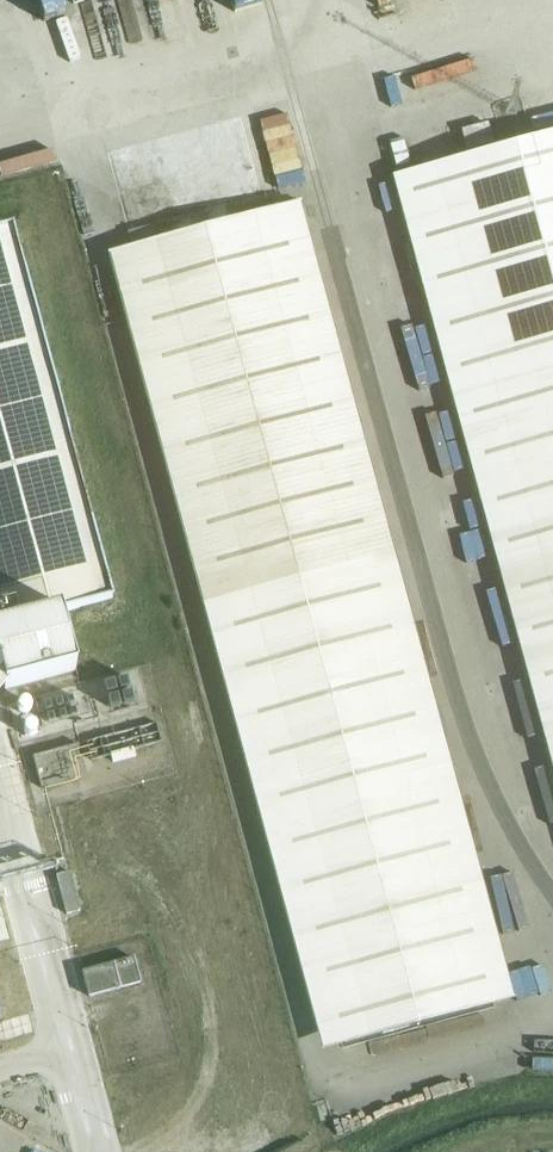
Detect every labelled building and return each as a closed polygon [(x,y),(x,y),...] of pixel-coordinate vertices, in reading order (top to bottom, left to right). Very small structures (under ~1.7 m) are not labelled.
[(552,770),(552,133),(393,177),(552,770)] [(179,198),(130,211),(137,238),(186,224),(267,202),(260,175),(179,198)] [(345,1045),(490,1005),(273,209),(131,248),(345,1045)] [(75,672),(59,612),(111,598),(12,227),(0,230),(0,670),(5,690),(75,672)] [(66,914),(80,910),(70,871),(56,875),(66,914)] [(88,996),(140,982),(133,957),(82,971),(88,996)]
